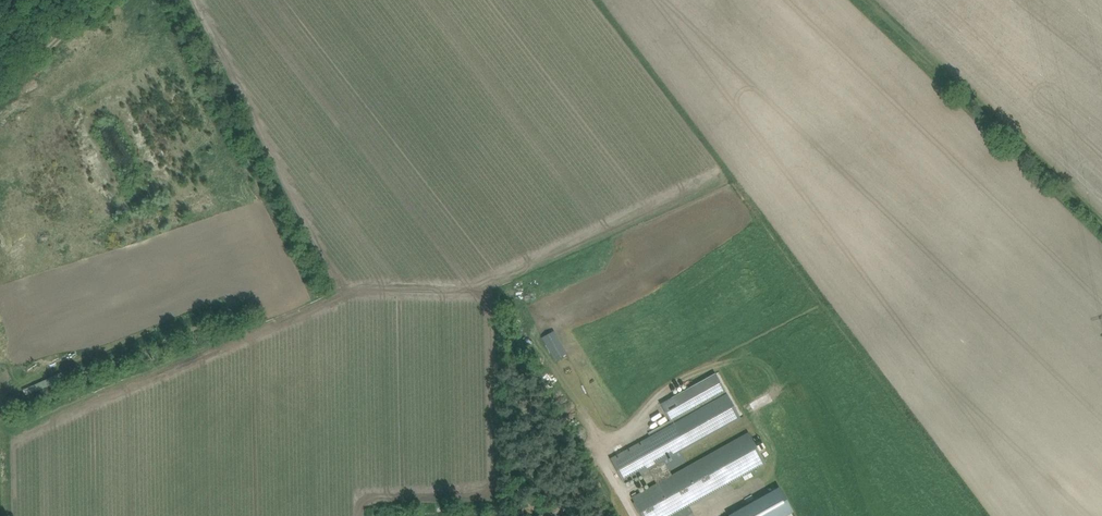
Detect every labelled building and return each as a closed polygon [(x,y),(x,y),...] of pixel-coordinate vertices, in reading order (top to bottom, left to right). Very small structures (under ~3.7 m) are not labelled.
[(567,354),(554,330),(541,338),(554,361),(567,354)] [(657,484),(632,498),(642,515),(669,515),(719,488),(766,463),(760,453),(766,450),(761,441),(755,444),(749,433),(672,475),(664,460),(741,418),(716,373),(675,395),(677,400),(663,408),(670,421),(648,433),(651,437),(611,459),(624,483),(649,469),(657,484)] [(792,510),(779,488),(729,515),(782,515),(792,510)]
